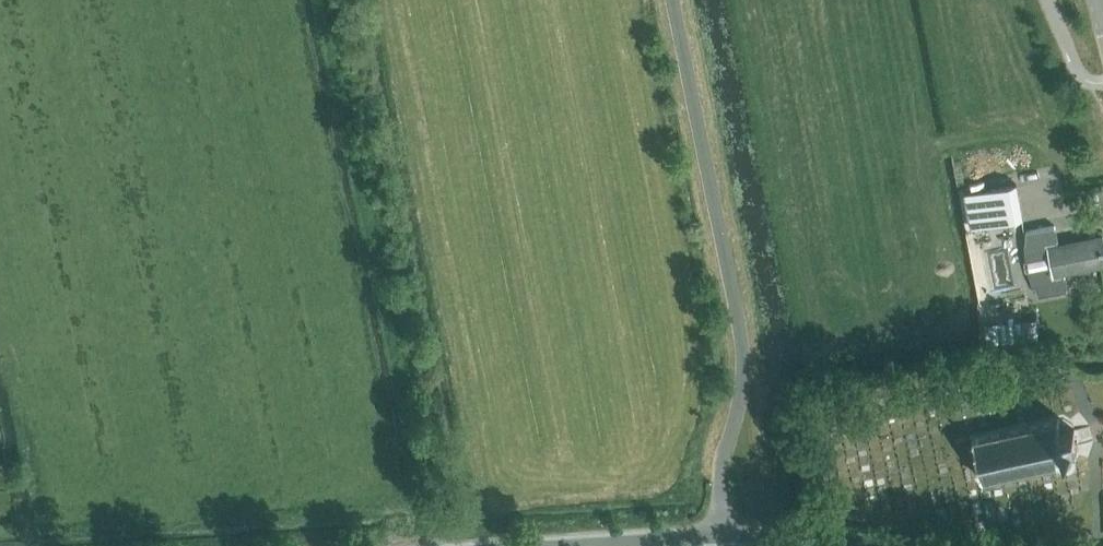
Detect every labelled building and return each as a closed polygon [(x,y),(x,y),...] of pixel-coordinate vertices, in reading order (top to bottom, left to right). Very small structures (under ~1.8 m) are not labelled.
[(971,228),(1024,219),(1017,183),(964,192),(971,228)] [(1102,237),(1058,246),(1054,225),(1025,231),(1025,242),(1026,253),(1028,264),(1030,275),(1034,286),(1038,296),(1067,290),(1063,270),(1102,262),(1102,238),(1102,237)] [(1024,339),(1023,320),(987,322),(988,341),(1024,339)] [(1063,448),(1076,445),(1073,429),(1060,432),(1057,419),(973,439),(982,480),(1066,461),(1063,448)]
